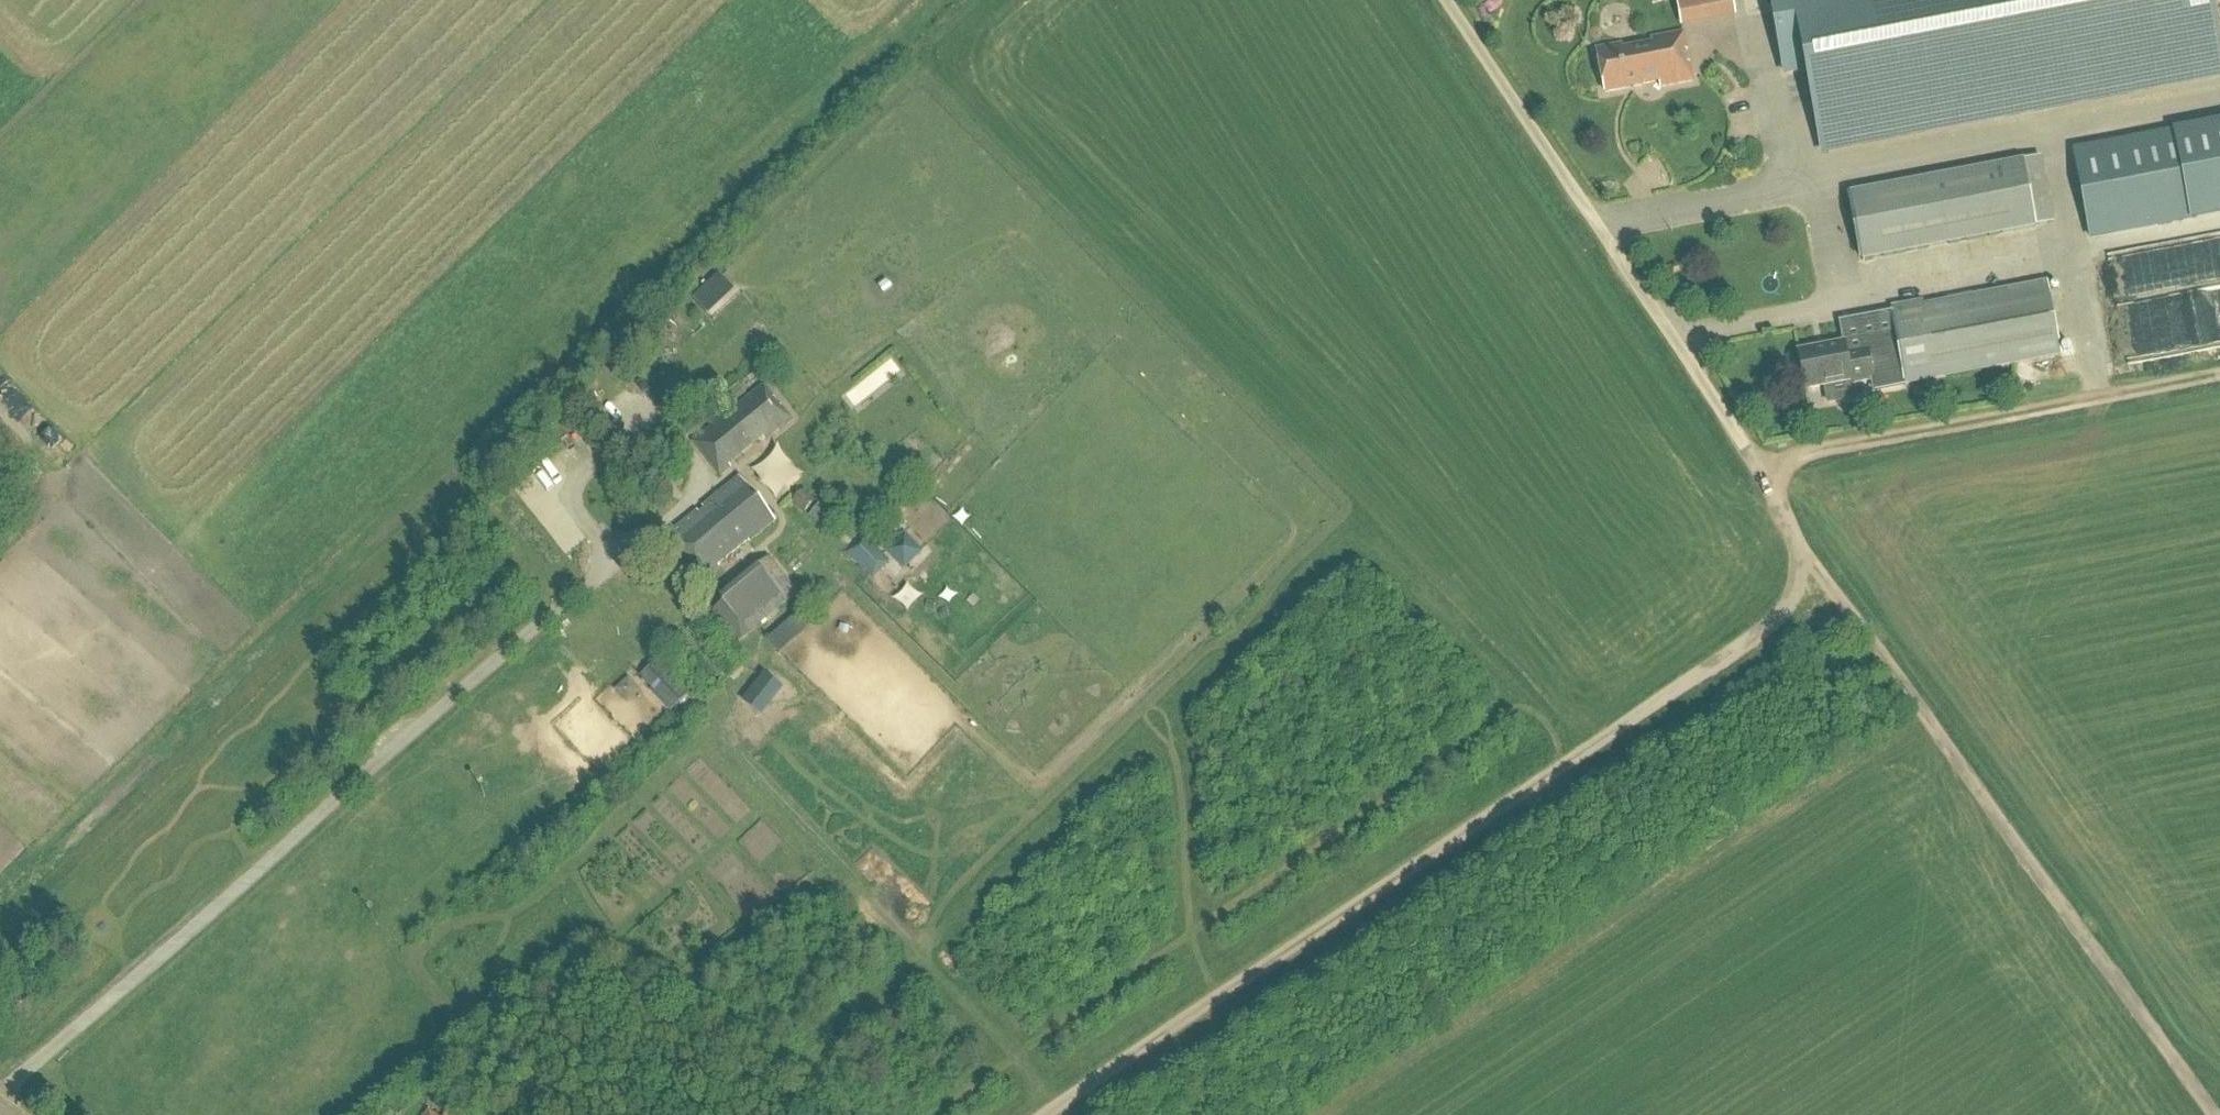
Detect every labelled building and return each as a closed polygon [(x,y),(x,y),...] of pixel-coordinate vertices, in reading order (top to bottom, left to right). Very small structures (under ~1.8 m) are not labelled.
[(1715,12),(1733,8),(1732,0),(1713,0),(1715,12)] [(1786,76),(1807,72),(1817,122),(1819,135),(2219,59),(2219,54),(2218,46),(2210,0),(1771,0),(1786,76)] [(1763,7),(1747,9),(1753,44),(1736,47),(1739,68),(1771,63),(1763,7)] [(1605,94),(1659,84),(1660,89),(1693,83),(1689,65),(1687,66),(1684,53),(1687,53),(1684,35),(1651,41),(1652,47),(1623,52),(1622,47),(1597,52),(1605,94)] [(2219,215),(2219,126),(2080,152),(2096,239),(2219,215)] [(1862,262),(2037,229),(2024,163),(1850,196),(1862,262)] [(2106,274),(2109,290),(2178,277),(2175,262),(2219,254),(2214,226),(2088,249),(2093,276),(2106,274)] [(2061,357),(2047,285),(1925,308),(1924,304),(1892,310),(1906,387),(2061,357)] [(2180,345),(2206,341),(2203,324),(2177,329),(2180,345)] [(1847,356),(1845,346),(1798,355),(1805,391),(1850,383),(1851,386),(1874,381),(1868,352),(1847,356)] [(773,401),(764,390),(696,445),(721,476),(730,469),(727,465),(761,437),(764,441),(789,421),(780,410),(778,411),(771,402),(773,401)] [(704,581),(774,524),(775,523),(739,481),(668,538),(704,581)] [(805,513),(815,501),(804,492),(794,503),(805,513)] [(822,504),(808,518),(818,528),(832,513),(822,504)] [(887,553),(903,569),(921,552),(906,536),(887,553)] [(863,538),(846,554),(871,580),(888,565),(863,538)] [(750,575),(720,598),(741,626),(770,602),(750,575)] [(687,695),(658,666),(643,680),(672,710),(687,695)] [(780,690),(765,677),(750,697),(765,709),(780,690)]
